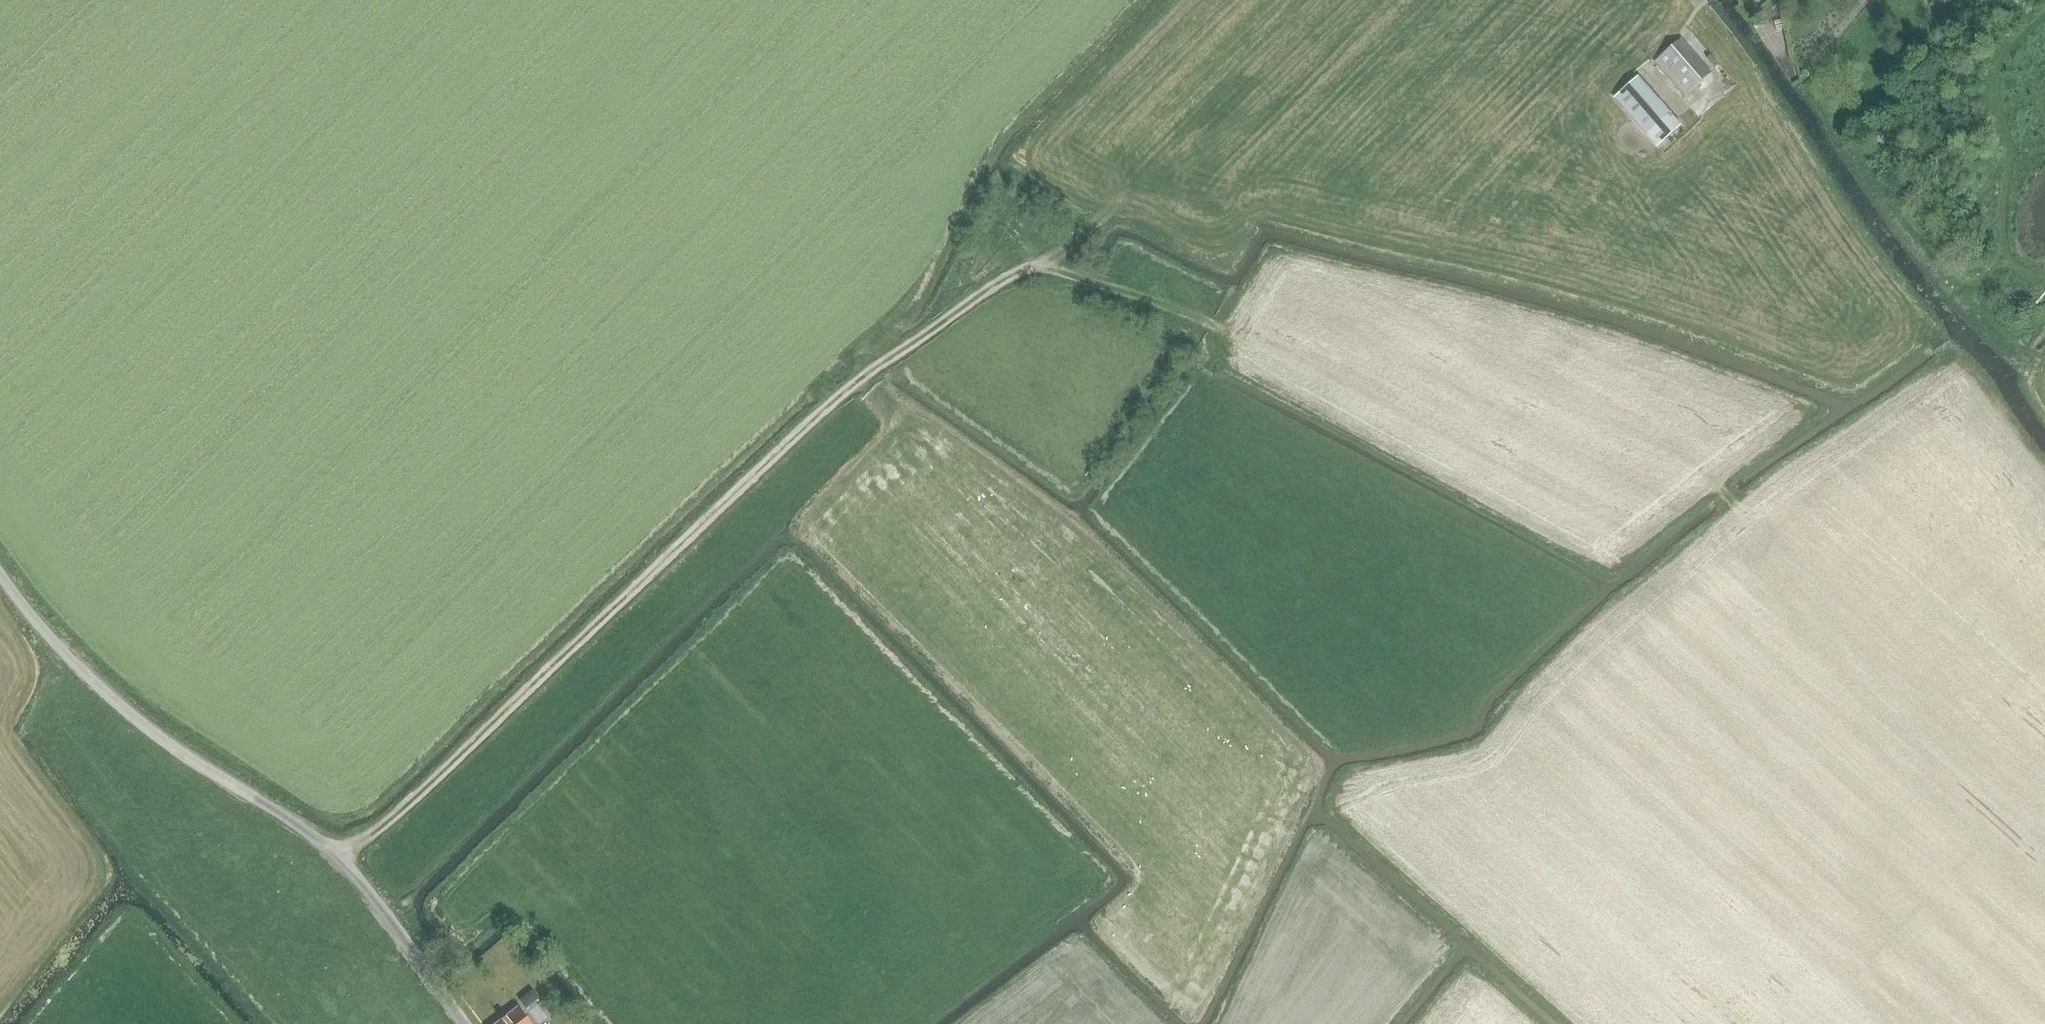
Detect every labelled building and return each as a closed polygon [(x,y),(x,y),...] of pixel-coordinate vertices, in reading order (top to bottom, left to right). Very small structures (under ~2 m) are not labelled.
[(1684,97),(1712,73),(1681,37),(1654,61),(1684,97)] [(1615,99),(1661,148),(1686,125),(1640,76),(1615,99)] [(527,1007),(538,998),(535,994),(523,1003),(527,1007)] [(517,1008),(496,1023),(529,1023),(517,1008)]
